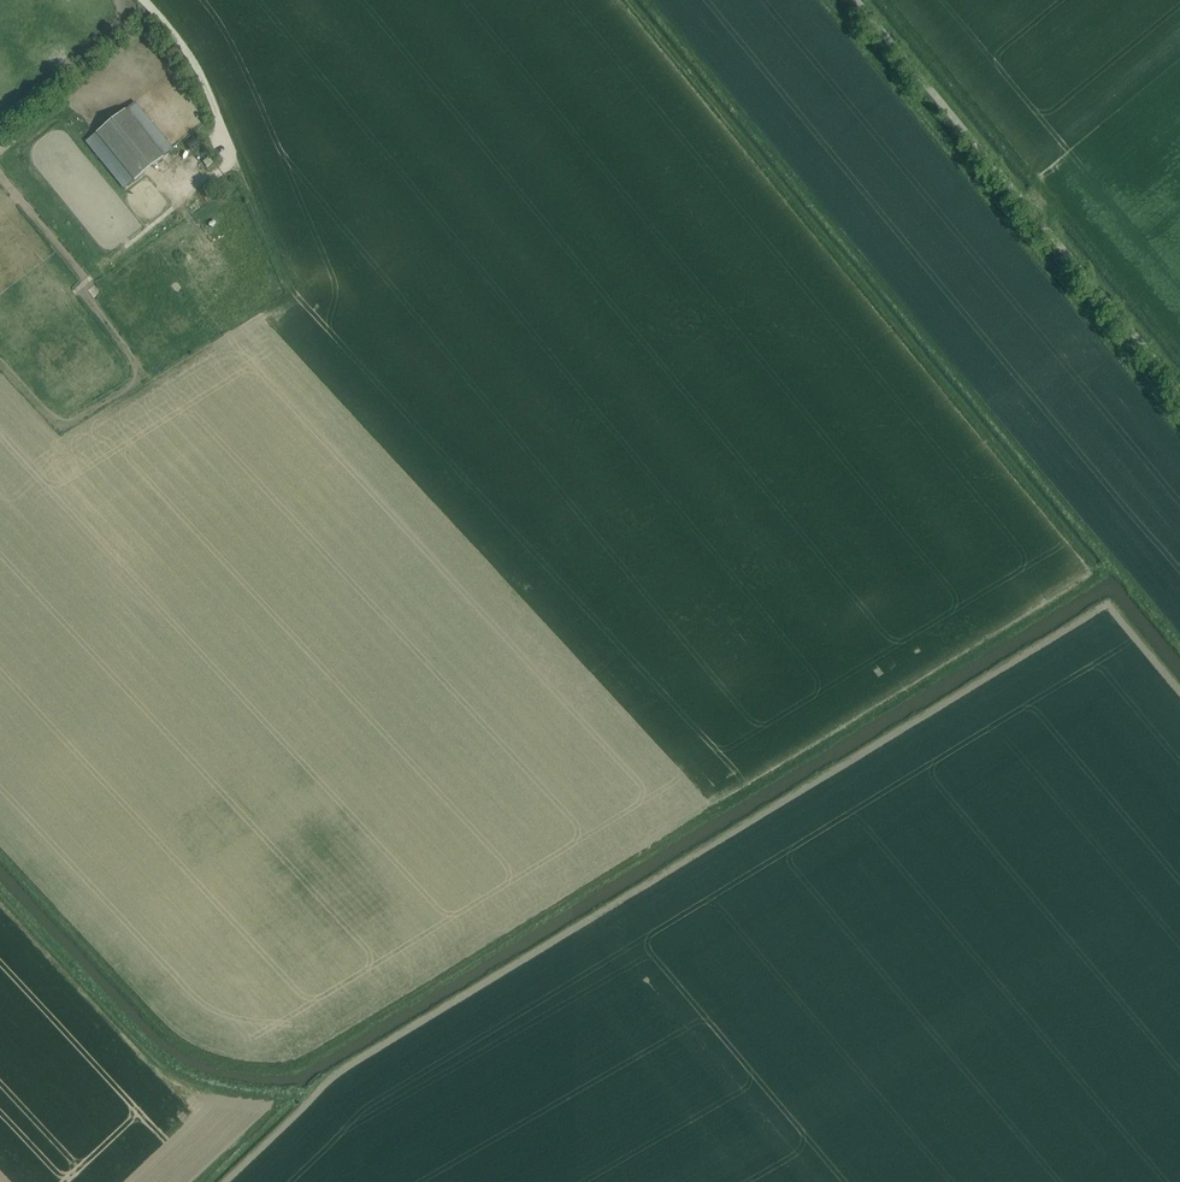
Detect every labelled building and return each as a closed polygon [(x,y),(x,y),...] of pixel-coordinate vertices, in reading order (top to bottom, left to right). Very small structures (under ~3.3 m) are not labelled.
[(173,149),(134,101),(85,141),(124,189),(173,149)]
